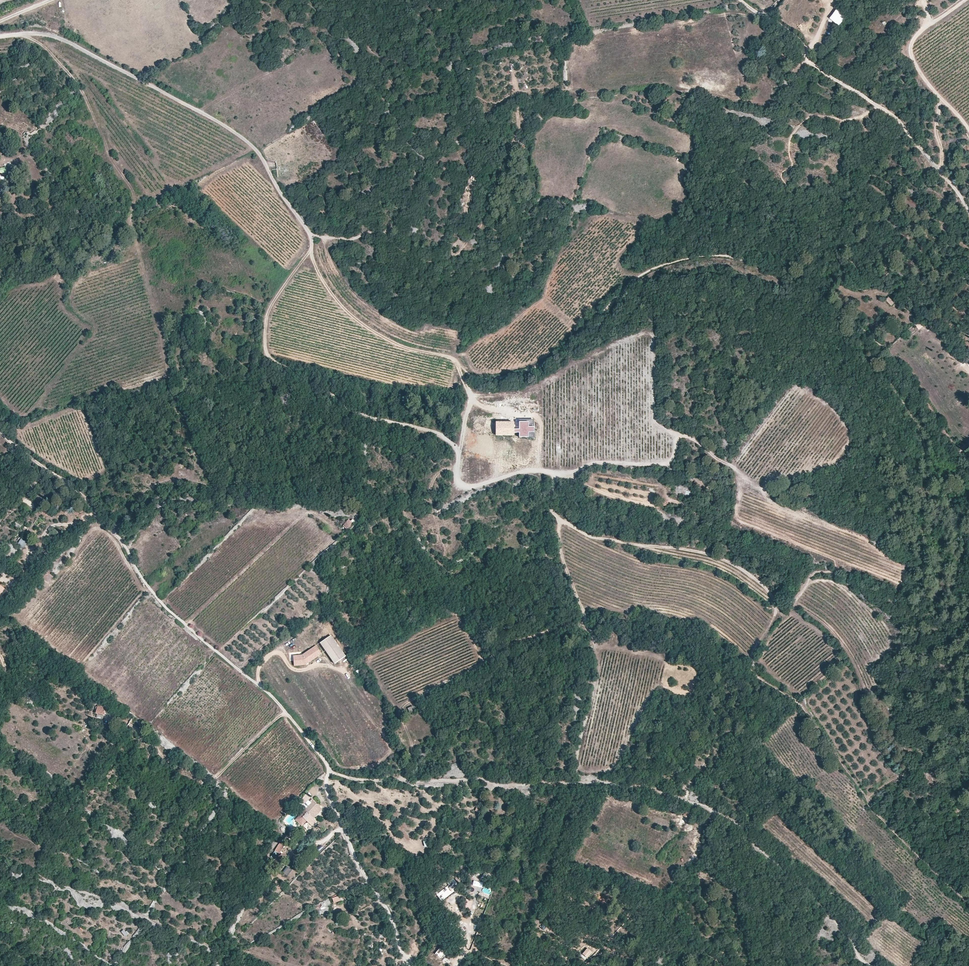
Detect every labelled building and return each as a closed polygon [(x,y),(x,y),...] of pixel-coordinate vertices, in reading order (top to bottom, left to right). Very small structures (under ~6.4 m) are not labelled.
[(847,15),(838,8),(831,18),(840,25),(847,15)] [(894,303),(888,297),(885,300),(891,306),(894,303)] [(919,321),(915,325),(919,330),(924,326),(919,321)] [(534,421),(495,421),(496,436),(534,437),(534,421)] [(347,529),(352,523),(353,524),(355,522),(352,519),(351,521),(349,519),(343,526),(347,529)] [(20,538),(17,545),(25,548),(27,541),(20,538)] [(49,583),(53,578),(47,573),(43,578),(49,583)] [(331,636),(320,643),(335,664),(346,657),(331,636)] [(322,654),(316,646),(302,656),(293,656),(294,666),(305,665),(305,663),(307,662),(308,663),(322,654)] [(104,715),(106,709),(96,706),(94,713),(104,715)] [(306,802),(310,798),(306,794),(302,799),(306,802)] [(311,816),(320,807),(313,801),(295,819),(302,826),(307,821),(312,826),(313,826),(314,826),(315,825),(316,824),(316,823),(316,822),(316,821),(311,816)] [(688,818),(690,813),(685,810),(682,816),(688,818)] [(272,858),(283,863),(289,848),(277,844),(272,858)] [(282,873),(288,876),(292,870),(287,866),(282,873)] [(583,955),(587,958),(592,953),(588,949),(583,955)]
